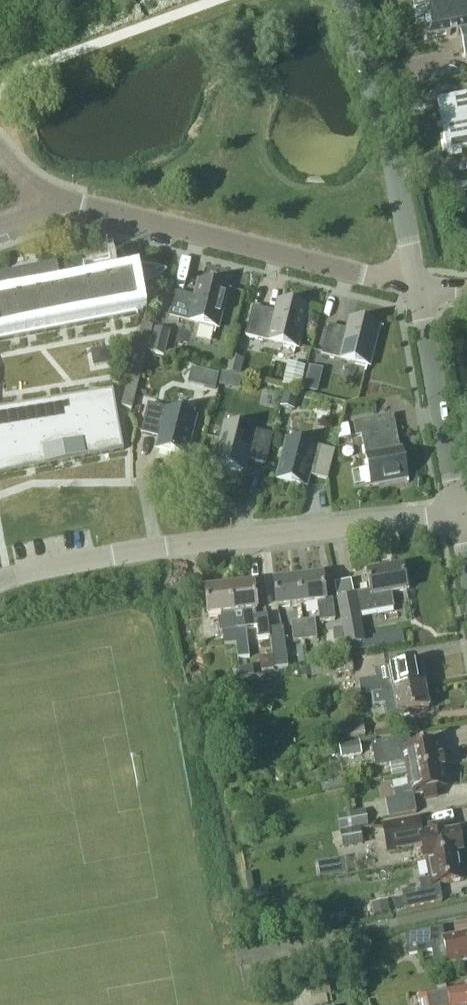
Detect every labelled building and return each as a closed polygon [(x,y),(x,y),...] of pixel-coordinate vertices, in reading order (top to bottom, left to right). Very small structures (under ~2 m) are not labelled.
[(427,40),(459,34),(464,59),(466,58),(466,0),(424,0),(427,20),(423,21),(427,40)] [(466,121),(466,93),(436,99),(441,126),(466,121)] [(441,126),(446,153),(466,149),(466,121),(441,126)] [(143,314),(143,312),(139,313),(138,305),(135,289),(139,288),(142,288),(144,287),(146,287),(149,285),(152,284),(154,283),(155,283),(158,281),(160,279),(163,277),(165,275),(167,273),(164,272),(162,271),(159,270),(158,270),(155,270),(153,269),(152,269),(146,268),(143,268),(141,268),(138,269),(129,271),(60,284),(56,263),(0,274),(0,342),(143,314)] [(226,288),(200,282),(195,301),(188,299),(189,296),(176,293),(169,318),(215,329),(226,288)] [(305,308),(280,301),(276,316),(269,315),(270,312),(253,307),(245,336),(295,349),(305,308)] [(377,326),(351,319),(348,334),(341,333),(341,330),(328,326),(321,355),(367,367),(377,326)] [(121,407),(131,409),(152,327),(142,324),(121,407)] [(170,332),(155,328),(149,353),(164,357),(170,332)] [(105,348),(90,351),(93,367),(108,364),(105,348)] [(230,357),(225,374),(239,378),(244,360),(230,357)] [(288,361),(282,383),(299,388),(305,366),(288,361)] [(323,368),(309,365),(303,388),(317,391),(323,368)] [(218,373),(191,366),(187,382),(215,388),(218,373)] [(9,473),(123,451),(118,424),(117,424),(116,419),(117,418),(113,391),(0,410),(0,475),(9,473)] [(299,394),(284,391),(280,407),(295,410),(299,394)] [(194,416),(148,405),(141,434),(154,437),(155,434),(162,436),(158,451),(183,457),(194,416)] [(392,429),(390,417),(353,424),(356,437),(361,436),(370,484),(407,478),(402,452),(396,453),(395,446),(398,445),(395,429),(392,429)] [(272,436),(226,424),(216,465),(242,472),(245,457),(252,459),(252,462),(265,465),(272,436)] [(334,451),(288,440),(278,481),(304,487),(307,472),(314,474),(314,477),(327,480),(334,451)] [(379,572),(378,566),(367,568),(368,573),(366,573),(369,591),(354,594),(355,597),(337,600),(345,646),(364,643),(359,615),(393,609),(391,594),(407,591),(402,567),(379,572)] [(298,579),(301,605),(317,603),(319,622),(334,620),(332,601),(324,601),(321,576),(298,579)] [(301,605),(298,579),(273,582),(276,608),(301,605)] [(254,584),(229,587),(236,643),(238,658),(248,657),(244,628),(256,627),(257,639),(270,637),(267,615),(255,616),(254,612),(257,611),(254,584)] [(224,644),(236,643),(229,587),(204,590),(208,617),(222,615),(222,620),(219,620),(220,631),(223,631),(224,644)] [(315,620),(303,621),(305,641),(317,639),(315,620)] [(293,642),(305,641),(303,621),(291,623),(293,642)] [(283,627),(269,629),(273,656),(274,669),(288,667),(283,627)] [(334,640),(343,639),(342,628),(333,629),(334,640)] [(261,671),(274,669),(273,656),(260,658),(261,671)] [(351,659),(331,662),(333,675),(353,672),(351,659)] [(401,665),(393,666),(393,668),(389,669),(388,667),(379,669),(381,679),(359,683),(361,698),(372,696),(424,686),(420,663),(401,666),(401,665)] [(302,678),(313,677),(311,668),(301,669),(302,678)] [(428,709),(424,686),(372,696),(374,708),(385,706),(387,717),(402,714),(402,717),(410,715),(410,713),(428,709)] [(330,743),(365,737),(363,723),(328,730),(330,743)] [(404,762),(406,776),(443,769),(441,759),(443,759),(441,747),(439,747),(438,743),(411,748),(409,737),(387,741),(371,743),(376,767),(404,762)] [(342,759),(362,755),(359,742),(339,746),(342,759)] [(255,755),(255,752),(252,750),(249,750),(247,753),(247,756),(249,758),(253,758),(255,755)] [(233,781),(237,775),(236,768),(224,770),(227,783),(233,781)] [(446,787),(443,769),(406,776),(409,789),(393,792),(394,799),(385,801),(388,818),(397,817),(415,814),(412,796),(423,794),(424,800),(435,797),(434,790),(446,787)] [(320,793),(343,787),(341,779),(318,785),(320,793)] [(368,826),(365,810),(338,816),(341,832),(368,826)] [(458,854),(458,855),(461,854),(458,835),(443,838),(441,830),(429,832),(430,837),(421,839),(418,822),(382,829),(387,855),(422,848),(424,862),(427,861),(458,854)] [(340,833),(343,848),(363,844),(360,829),(340,833)] [(463,882),(458,855),(458,854),(427,861),(430,880),(419,882),(421,889),(402,893),(406,910),(442,902),(439,886),(463,882)] [(348,873),(345,859),(318,863),(320,878),(348,873)] [(374,916),(390,912),(388,901),(372,904),(374,916)] [(441,928),(405,936),(409,955),(426,952),(429,967),(447,963),(447,965),(466,961),(466,935),(443,940),(441,928)] [(311,998),(331,994),(328,982),(308,986),(311,998)] [(422,998),(423,1004),(466,1004),(466,989),(422,998)]
